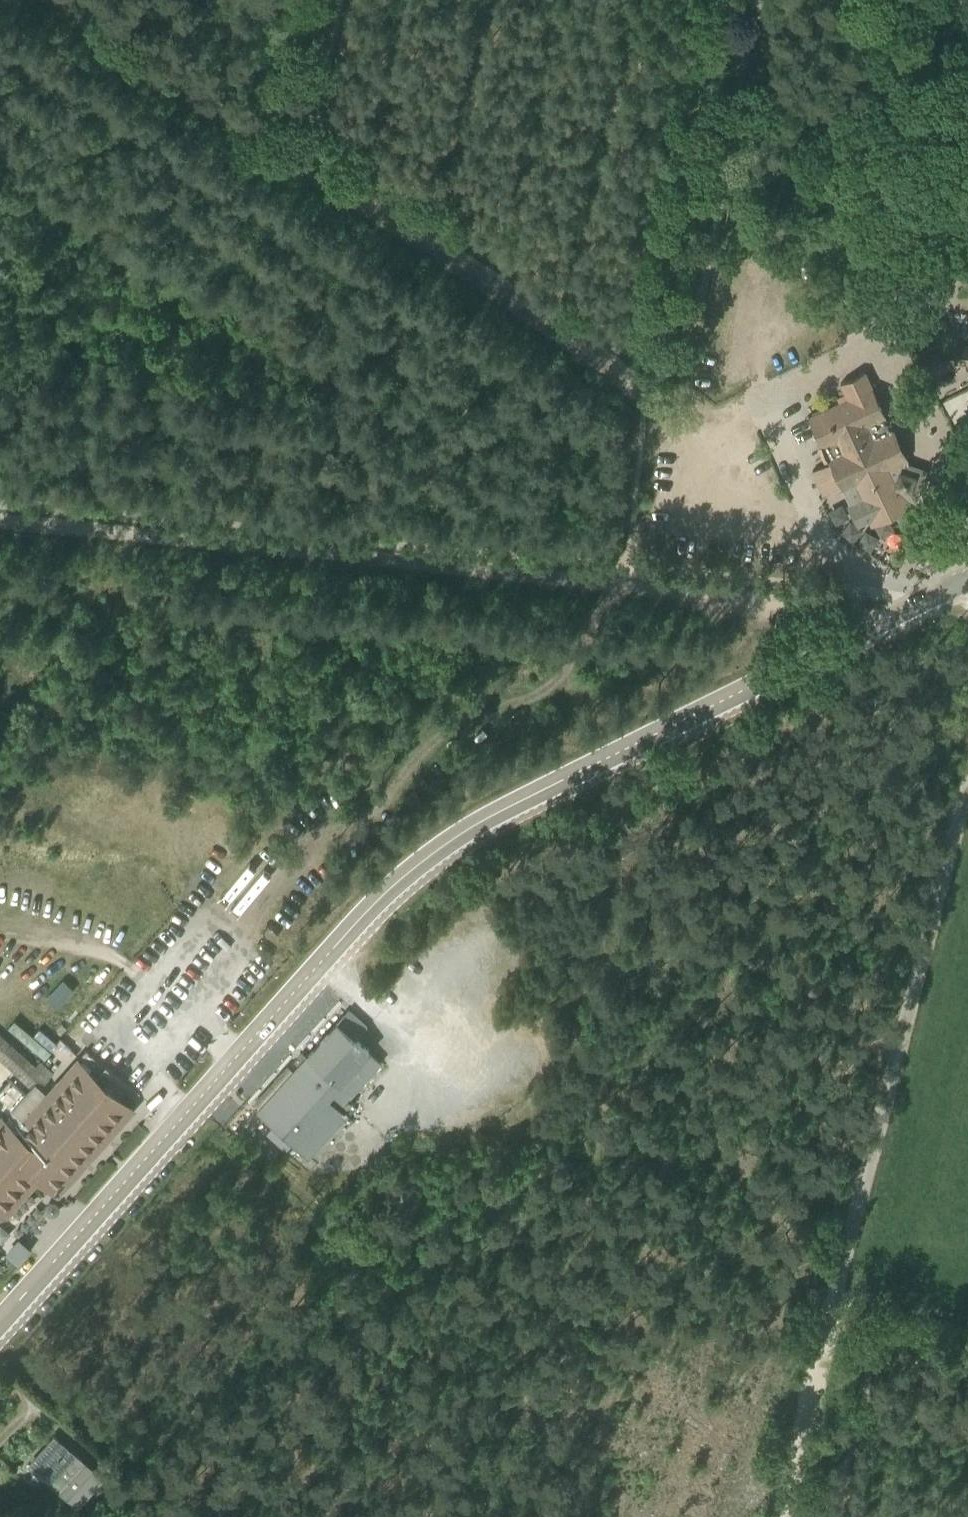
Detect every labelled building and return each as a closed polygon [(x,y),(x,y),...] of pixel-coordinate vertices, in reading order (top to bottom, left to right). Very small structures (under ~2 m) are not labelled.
[(951,344),(950,363),(966,364),(966,368),(967,368),(967,344),(951,344)] [(858,484),(867,504),(898,490),(888,469),(908,460),(907,459),(893,431),(894,431),(894,430),(893,430),(865,372),(841,384),(848,399),(825,410),(820,400),(806,407),(810,417),(809,418),(823,447),(826,446),(833,459),(829,461),(843,491),(858,484)] [(44,992),(54,1003),(72,987),(62,976),(44,992)] [(366,1026),(348,1009),(307,1055),(302,1051),(294,1060),(299,1064),(257,1110),(272,1124),(266,1130),(285,1147),(291,1141),(308,1156),(346,1113),(344,1112),(354,1101),(349,1097),(381,1061),(370,1051),(371,1050),(356,1037),(366,1026)] [(32,1035),(14,1018),(7,1027),(45,1057),(54,1043),(38,1028),(32,1035)] [(131,1107),(118,1096),(123,1090),(100,1068),(96,1073),(77,1055),(46,1090),(41,1085),(53,1071),(48,1066),(46,1069),(35,1059),(32,1062),(0,1034),(0,1060),(30,1086),(24,1092),(9,1078),(0,1089),(0,1096),(12,1107),(11,1107),(22,1117),(14,1126),(0,1114),(0,1169),(4,1164),(26,1174),(33,1181),(39,1174),(58,1190),(131,1107)] [(14,1233),(1,1247),(14,1259),(27,1245),(14,1233)] [(103,1475),(53,1432),(27,1463),(76,1506),(103,1475)]
